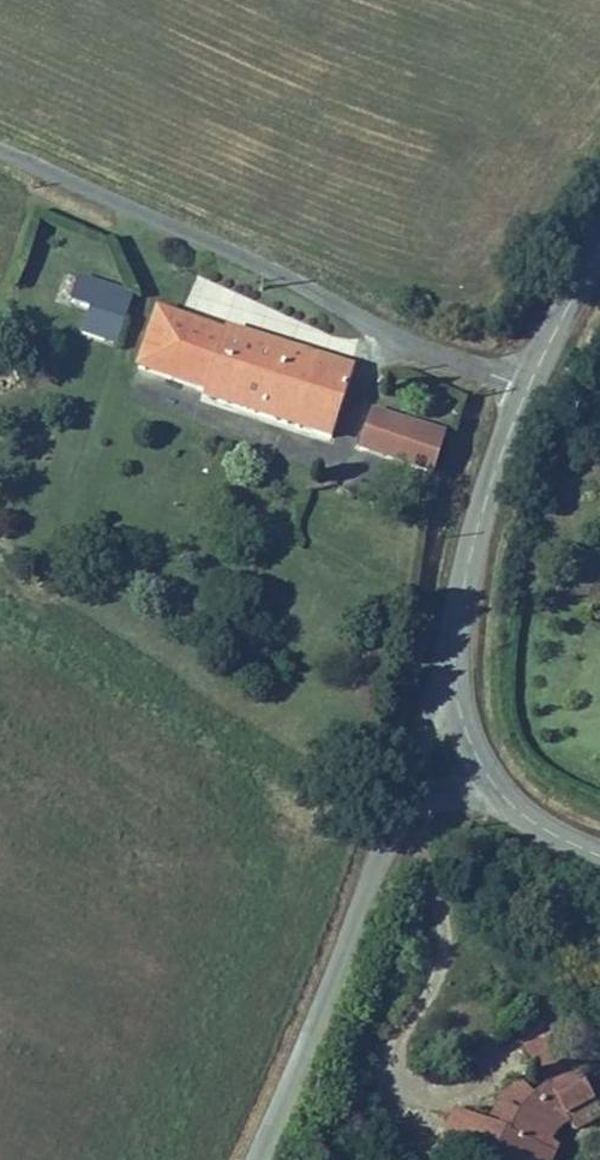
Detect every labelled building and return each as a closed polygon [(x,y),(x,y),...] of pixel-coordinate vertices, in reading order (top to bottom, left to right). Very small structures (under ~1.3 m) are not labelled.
[(84,351),(120,362),(137,304),(75,287),(69,312),(92,318),(89,331),(81,329),(77,342),(85,344),(84,351)] [(373,380),(161,315),(137,384),(351,451),(373,380)] [(457,482),(474,429),(440,417),(436,430),(422,426),(425,415),(403,408),(386,458),(457,482)] [(503,1126),(457,1106),(440,1146),(474,1159),(554,1159),(561,1144),(553,1140),(571,1123),(576,1132),(599,1119),(599,1105),(557,1031),(569,1024),(560,1007),(543,1016),(549,1027),(525,1041),(548,1084),(534,1093),(523,1079),(504,1093),(515,1105),(503,1126)]
